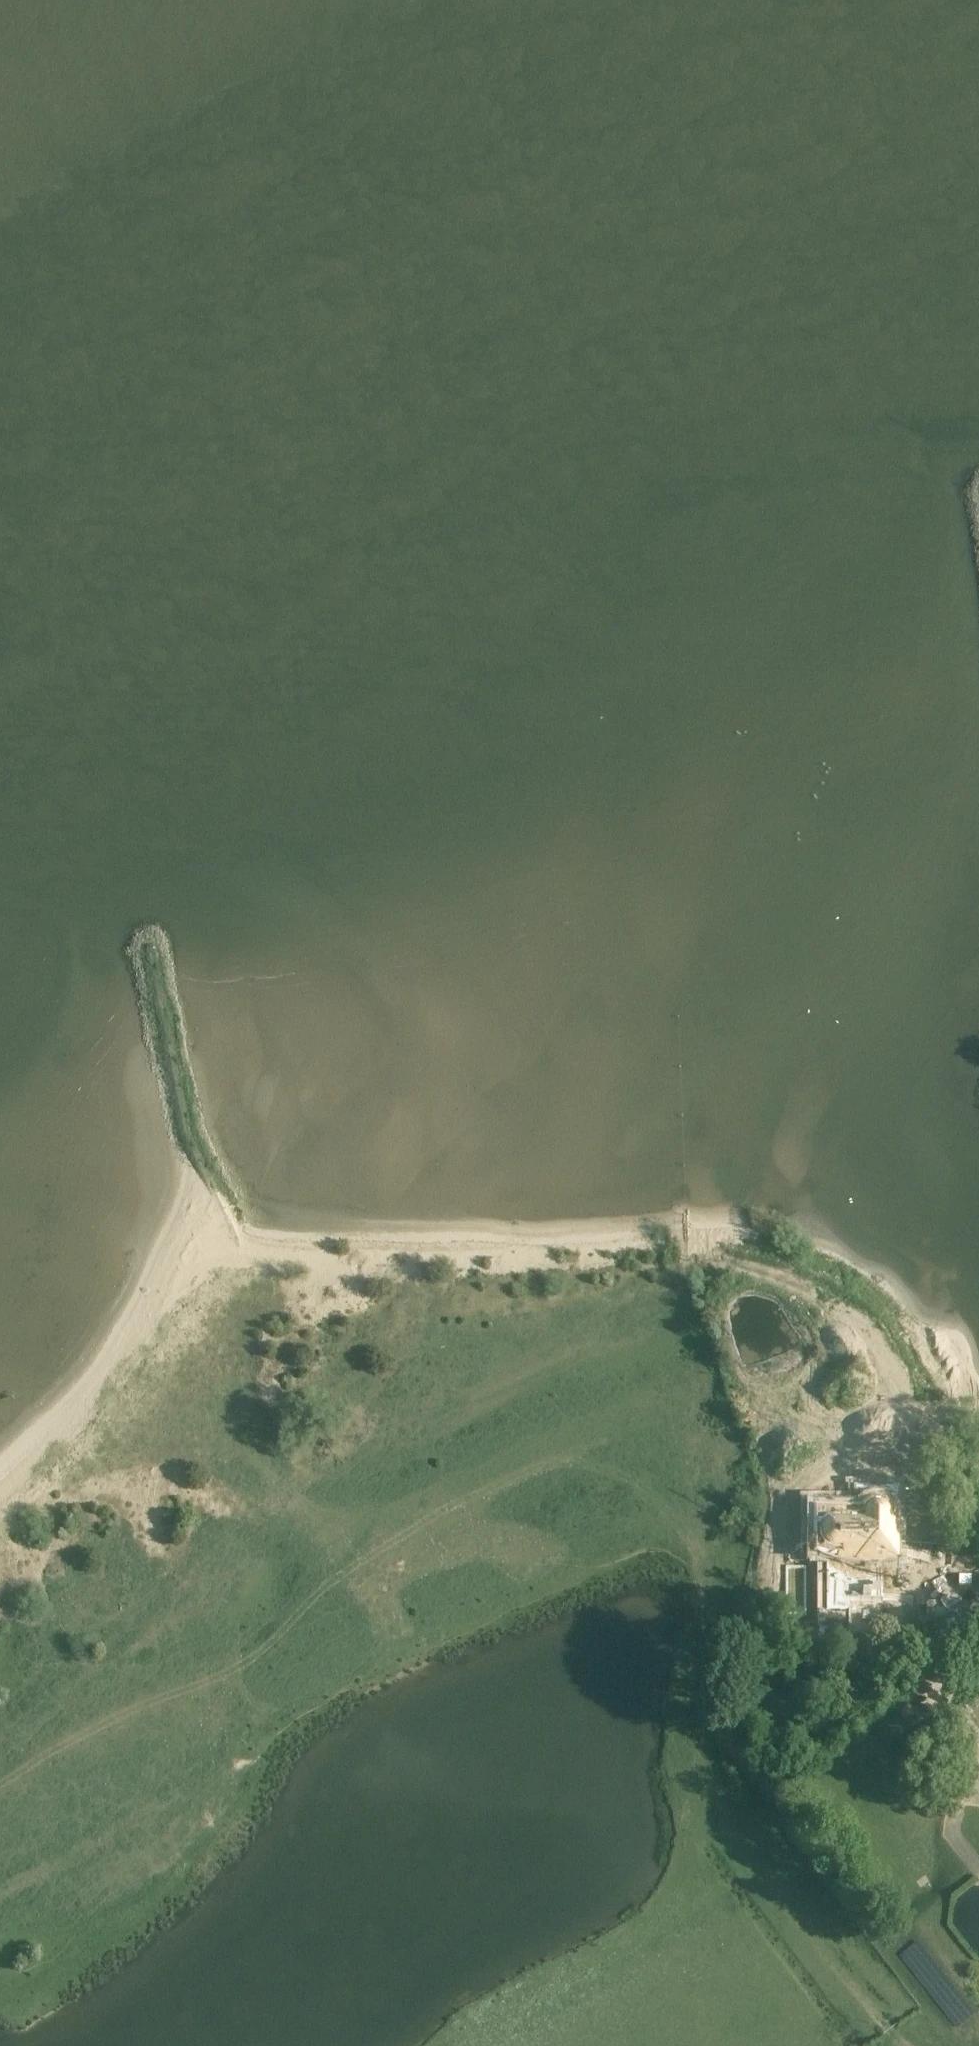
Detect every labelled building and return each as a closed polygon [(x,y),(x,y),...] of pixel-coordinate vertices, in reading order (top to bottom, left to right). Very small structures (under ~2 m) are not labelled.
[(825,1546),(825,1614),(850,1614),(850,1603),(884,1603),(884,1599),(883,1599),(883,1559),(884,1559),(884,1554),(892,1554),(892,1544),(892,1521),(890,1514),(886,1509),(880,1506),(879,1506),(873,1506),(867,1509),(865,1512),(864,1511),(863,1512),(826,1512),(826,1546),(825,1546)]
